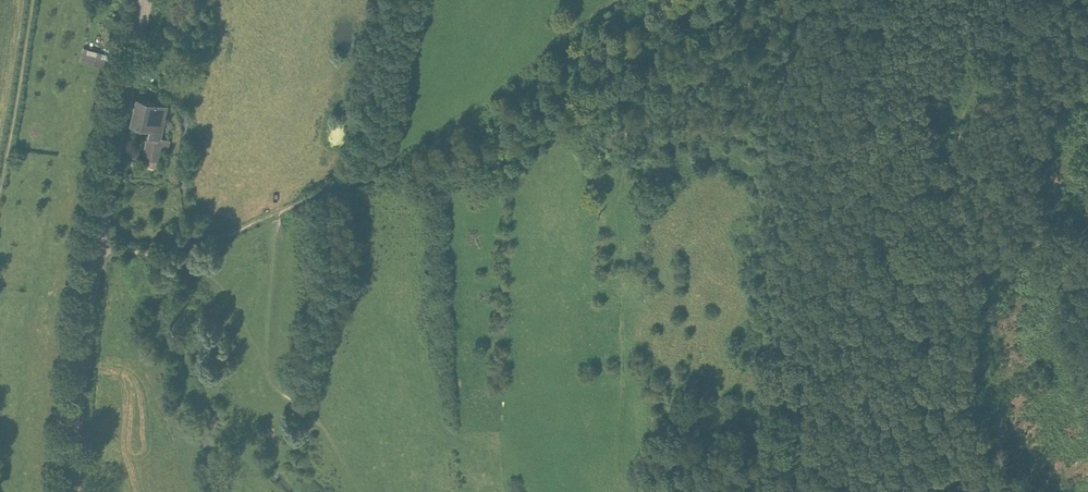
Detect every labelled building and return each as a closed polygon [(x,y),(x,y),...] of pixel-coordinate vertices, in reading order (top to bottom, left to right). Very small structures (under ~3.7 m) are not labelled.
[(107,69),(109,59),(83,53),(80,62),(107,69)] [(164,117),(167,105),(136,98),(130,123),(150,128),(143,157),(145,158),(143,167),(148,168),(149,167),(154,168),(156,160),(158,161),(160,148),(167,150),(170,140),(163,138),(160,138),(165,117),(164,117)]
